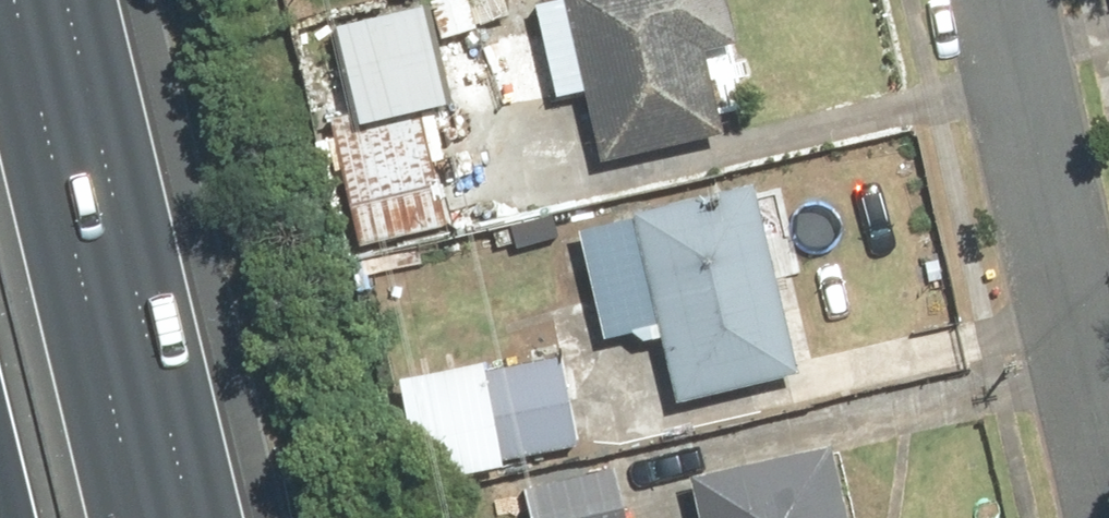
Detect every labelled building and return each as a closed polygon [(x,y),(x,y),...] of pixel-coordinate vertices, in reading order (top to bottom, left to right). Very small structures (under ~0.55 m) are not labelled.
[(555,5),(524,13),(547,108),(579,100),(596,172),(714,143),(694,65),(728,57),(714,0),(554,0),(555,5)] [(442,235),(409,99),(316,122),(349,258),(442,235)] [(742,189),(620,218),(665,414),(788,385),(742,189)] [(464,377),(479,470),(573,455),(558,362),(464,377)] [(679,488),(686,517),(837,517),(821,453),(679,488)] [(607,471),(511,495),(517,517),(619,517),(607,471)]
